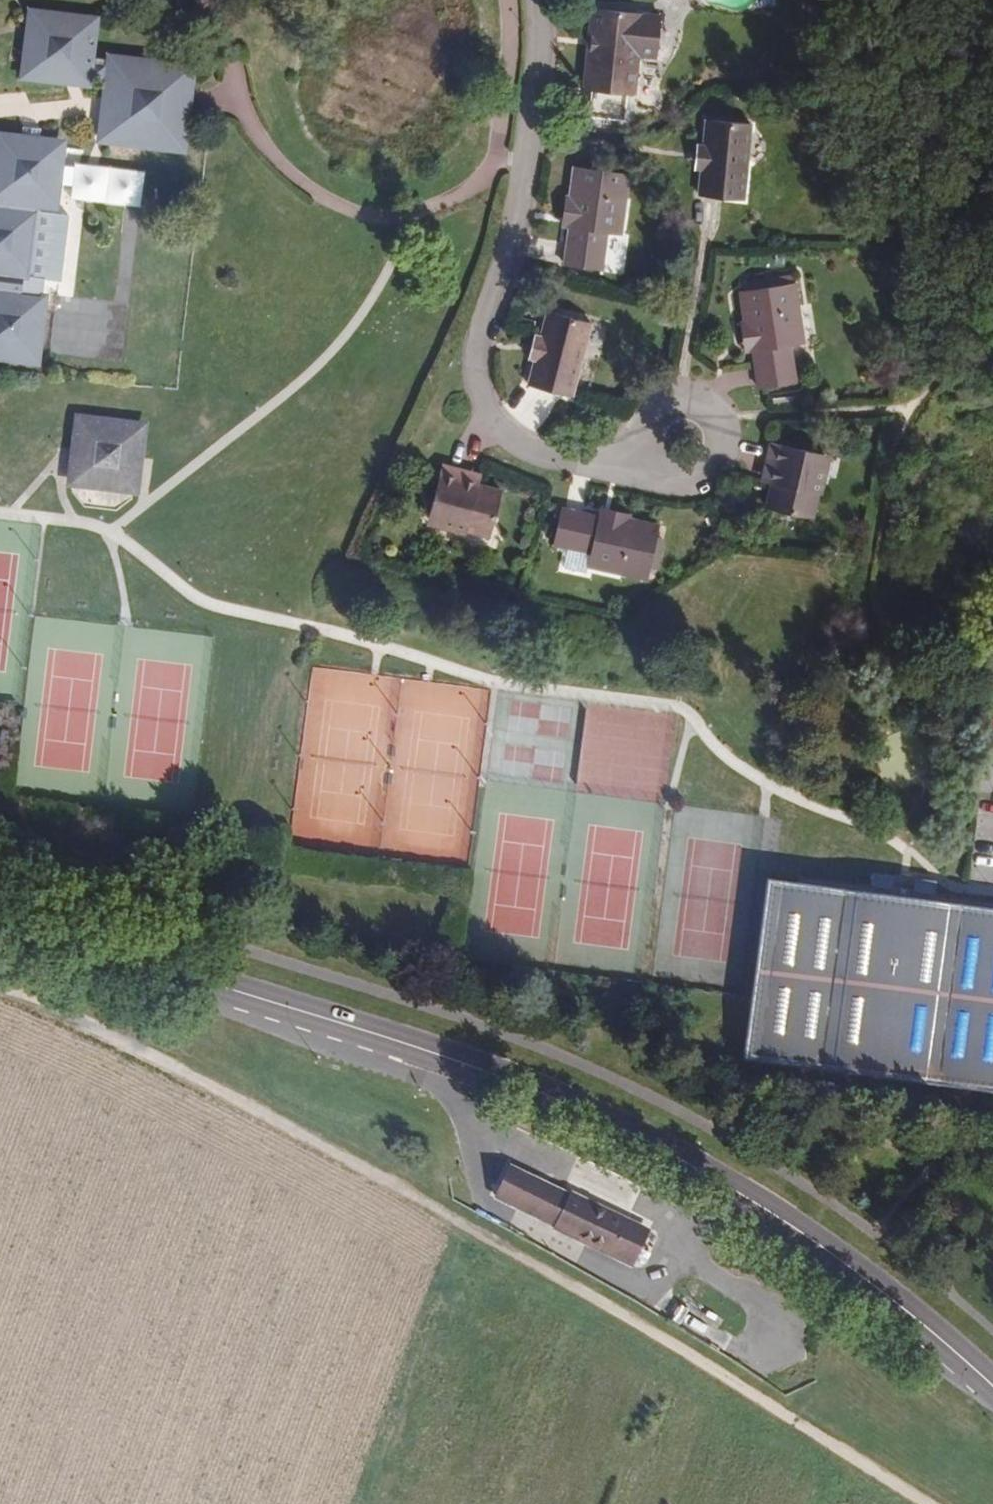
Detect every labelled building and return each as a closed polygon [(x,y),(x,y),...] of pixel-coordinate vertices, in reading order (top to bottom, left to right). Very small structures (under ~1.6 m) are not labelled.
[(90,16),(28,9),(20,69),(84,78),(84,70),(107,72),(100,133),(178,141),(188,60),(110,51),(109,59),(86,57),(90,16)] [(585,11),(584,34),(589,35),(586,87),(588,87),(587,112),(622,115),(624,90),(630,90),(632,58),(651,59),(653,15),(585,11)] [(589,35),(584,34),(580,86),(586,87),(589,35)] [(17,133),(35,135),(36,120),(18,119),(17,133)] [(702,150),(700,150),(697,175),(699,175),(696,200),(740,205),(749,131),(705,126),(702,150)] [(35,135),(17,133),(0,131),(0,346),(30,350),(39,270),(55,271),(63,204),(35,201),(36,194),(49,195),(50,176),(68,177),(67,190),(136,198),(140,162),(71,155),(70,159),(53,158),(54,136),(35,135)] [(697,175),(700,150),(694,150),(691,175),(697,175)] [(573,162),(568,193),(573,194),(569,223),(564,261),(605,267),(607,252),(604,250),(606,229),(622,231),(630,169),(573,162)] [(573,194),(568,193),(564,192),(560,222),(569,223),(573,194)] [(759,314),(759,343),(760,382),(799,382),(799,366),(795,367),(795,341),(799,341),(812,340),(810,272),(784,272),(784,280),(755,280),(755,314),(759,314)] [(537,340),(536,340),(531,359),(532,359),(527,382),(570,392),(588,318),(545,309),(537,340)] [(751,343),(759,343),(759,314),(755,314),(750,314),(751,343)] [(531,359),(536,340),(531,338),(526,357),(531,359)] [(73,400),(68,452),(65,475),(142,485),(149,409),(73,400)] [(141,414),(79,407),(72,469),(135,477),(141,414)] [(767,481),(764,493),(759,520),(806,532),(812,506),(809,505),(818,465),(764,453),(758,479),(767,481)] [(809,505),(812,506),(815,507),(823,467),(818,465),(809,505)] [(443,468),(429,520),(461,528),(465,533),(487,539),(496,505),(473,499),(465,498),(470,475),(443,468)] [(478,476),(470,475),(465,498),(473,499),(478,476)] [(756,491),(764,493),(767,481),(758,479),(756,491)] [(630,519),(630,515),(630,511),(602,510),(602,519),(630,519)] [(601,552),(601,557),(600,573),(659,574),(659,515),(630,515),(630,519),(602,519),(563,518),(562,556),(577,556),(577,551),(601,552)] [(461,528),(429,520),(428,527),(463,536),(465,533),(461,528)] [(742,1061),(992,1093),(992,902),(935,894),(936,882),(915,879),(914,886),(893,883),(894,876),(873,874),(871,886),(798,876),(797,885),(766,881),(742,1061)] [(896,875),(894,876),(893,883),(914,886),(915,879),(913,877),(911,876),(904,875),(900,874),(896,875)] [(600,1208),(511,1163),(495,1192),(580,1235),(580,1212),(600,1208)] [(648,1232),(600,1208),(580,1212),(580,1235),(630,1261),(648,1232)]
